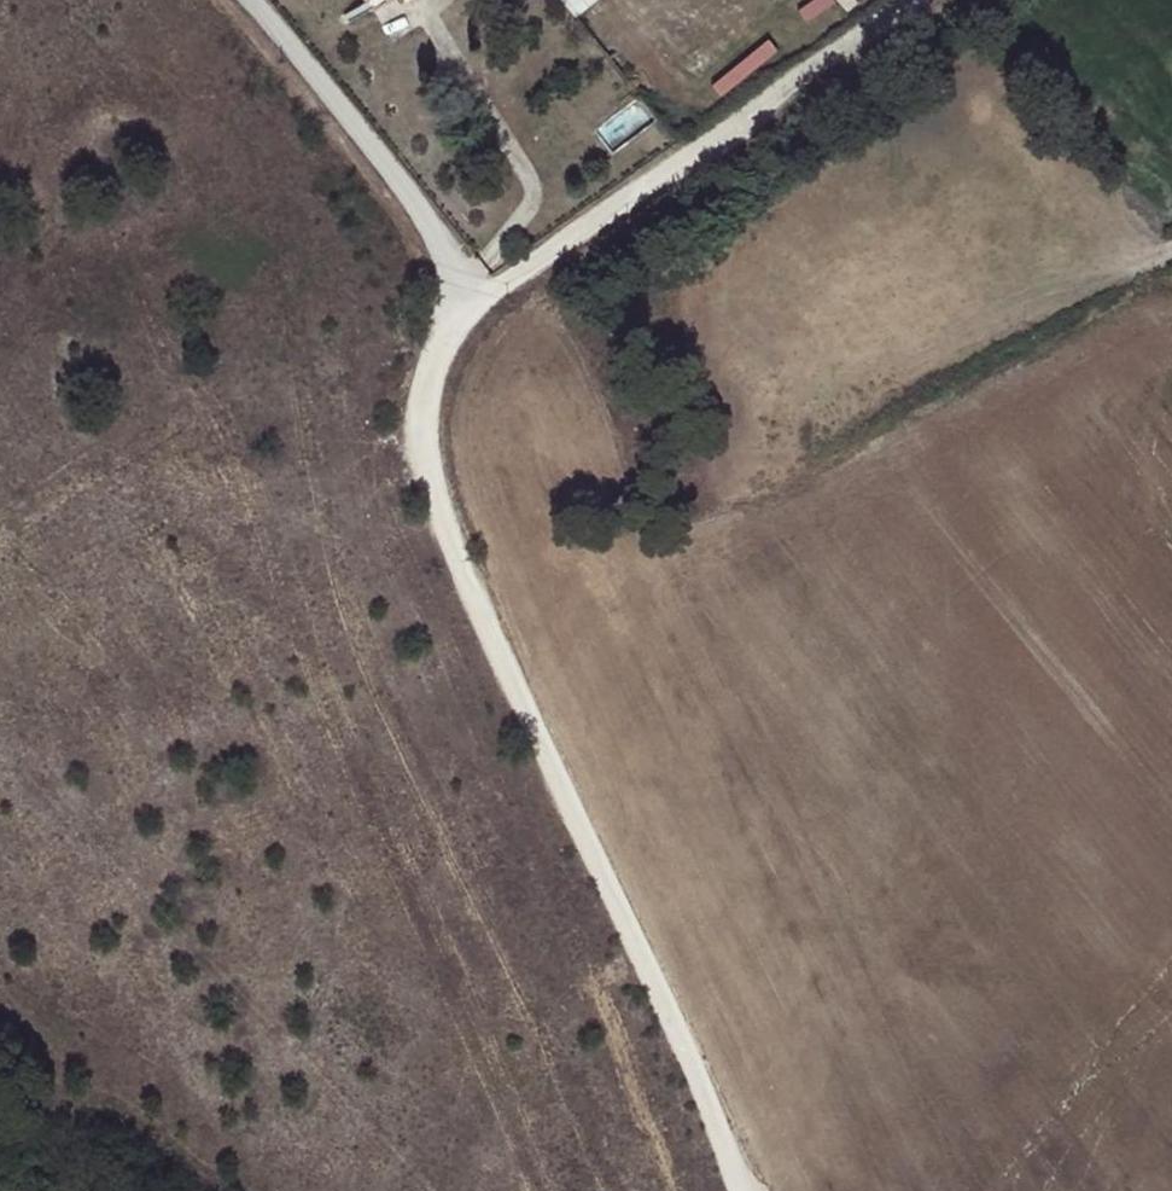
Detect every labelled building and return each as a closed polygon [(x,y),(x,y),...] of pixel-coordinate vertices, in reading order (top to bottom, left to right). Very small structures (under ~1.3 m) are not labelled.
[(581,14),(597,0),(570,0),(581,14)]
